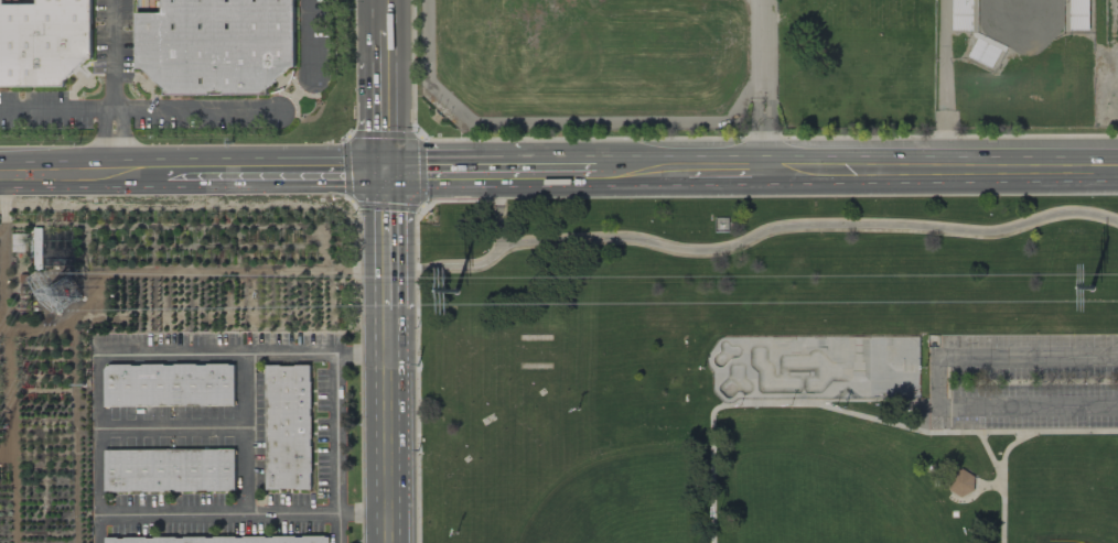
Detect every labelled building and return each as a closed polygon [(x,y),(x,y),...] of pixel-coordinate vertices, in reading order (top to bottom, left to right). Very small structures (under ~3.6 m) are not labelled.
[(64,86),(64,68),(92,67),(91,0),(36,0),(36,4),(3,4),(3,0),(0,0),(0,87),(64,86)] [(136,71),(158,71),(159,96),(269,95),(269,73),(294,72),(294,0),(161,0),(161,13),(135,13),(136,71)] [(716,403),(793,400),(793,399),(807,399),(806,378),(819,378),(818,355),(810,356),(810,346),(822,345),(822,338),(777,339),(762,339),(762,347),(748,347),(747,338),(733,339),(733,348),(724,348),(724,341),(715,341),(717,380),(715,380),(716,403)] [(103,407),(234,407),(234,365),(103,365),(103,407)] [(311,490),(310,366),(265,366),(266,490),(311,490)] [(235,491),(234,449),(103,451),(104,492),(235,491)] [(972,495),(973,470),(950,470),(950,494),(972,495)]
